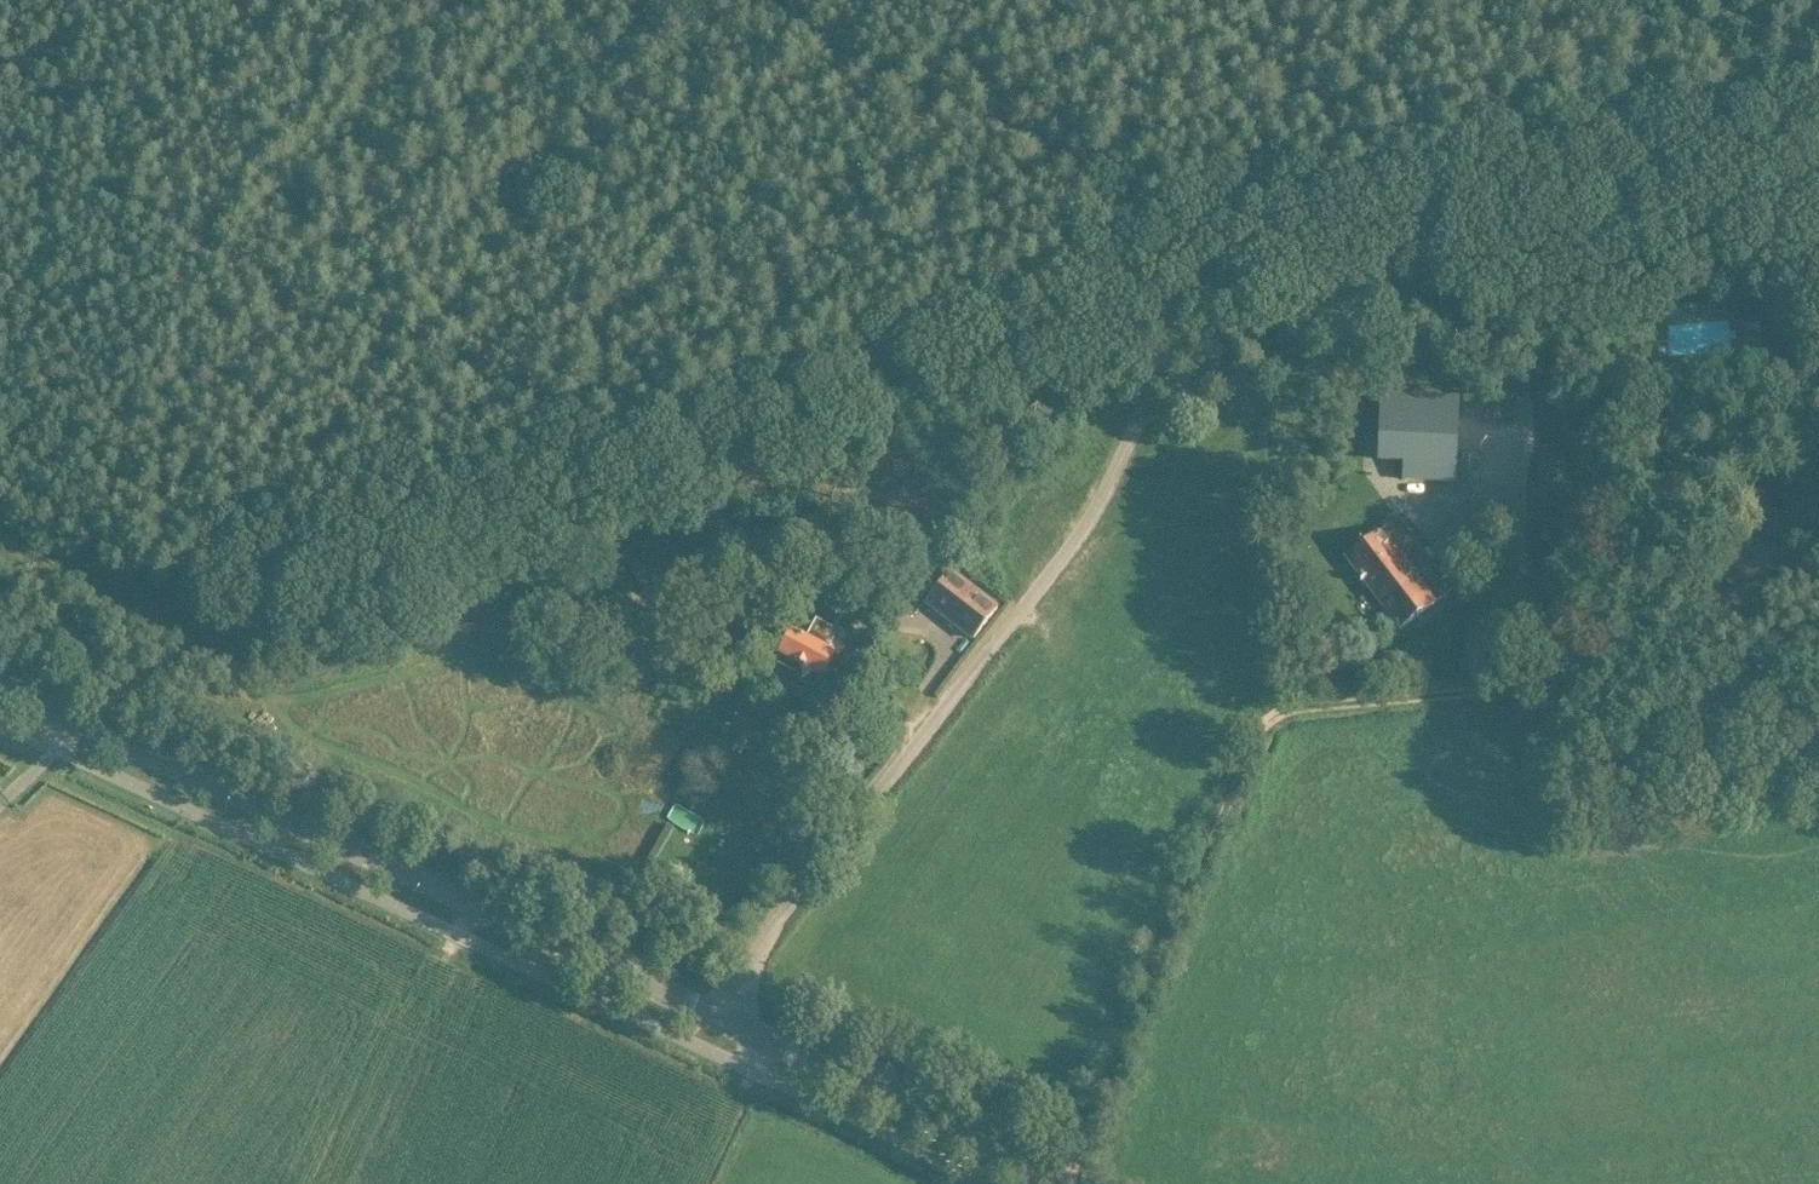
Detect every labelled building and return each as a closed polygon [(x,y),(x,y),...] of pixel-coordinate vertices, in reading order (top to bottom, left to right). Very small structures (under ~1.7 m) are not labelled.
[(1736,354),(1736,303),(1672,304),(1672,354),(1736,354)] [(1383,390),(1380,458),(1408,459),(1407,478),(1455,481),(1459,398),(1403,396),(1403,391),(1383,390)] [(1398,517),(1345,558),(1399,630),(1453,590),(1398,517)] [(926,604),(974,638),(999,602),(951,568),(926,604)] [(817,685),(821,677),(822,678),(834,656),(836,656),(841,655),(845,648),(843,642),(848,633),(836,627),(842,615),(825,605),(807,639),(792,631),(780,654),(801,666),(798,674),(800,681),(811,686),(817,685)]
